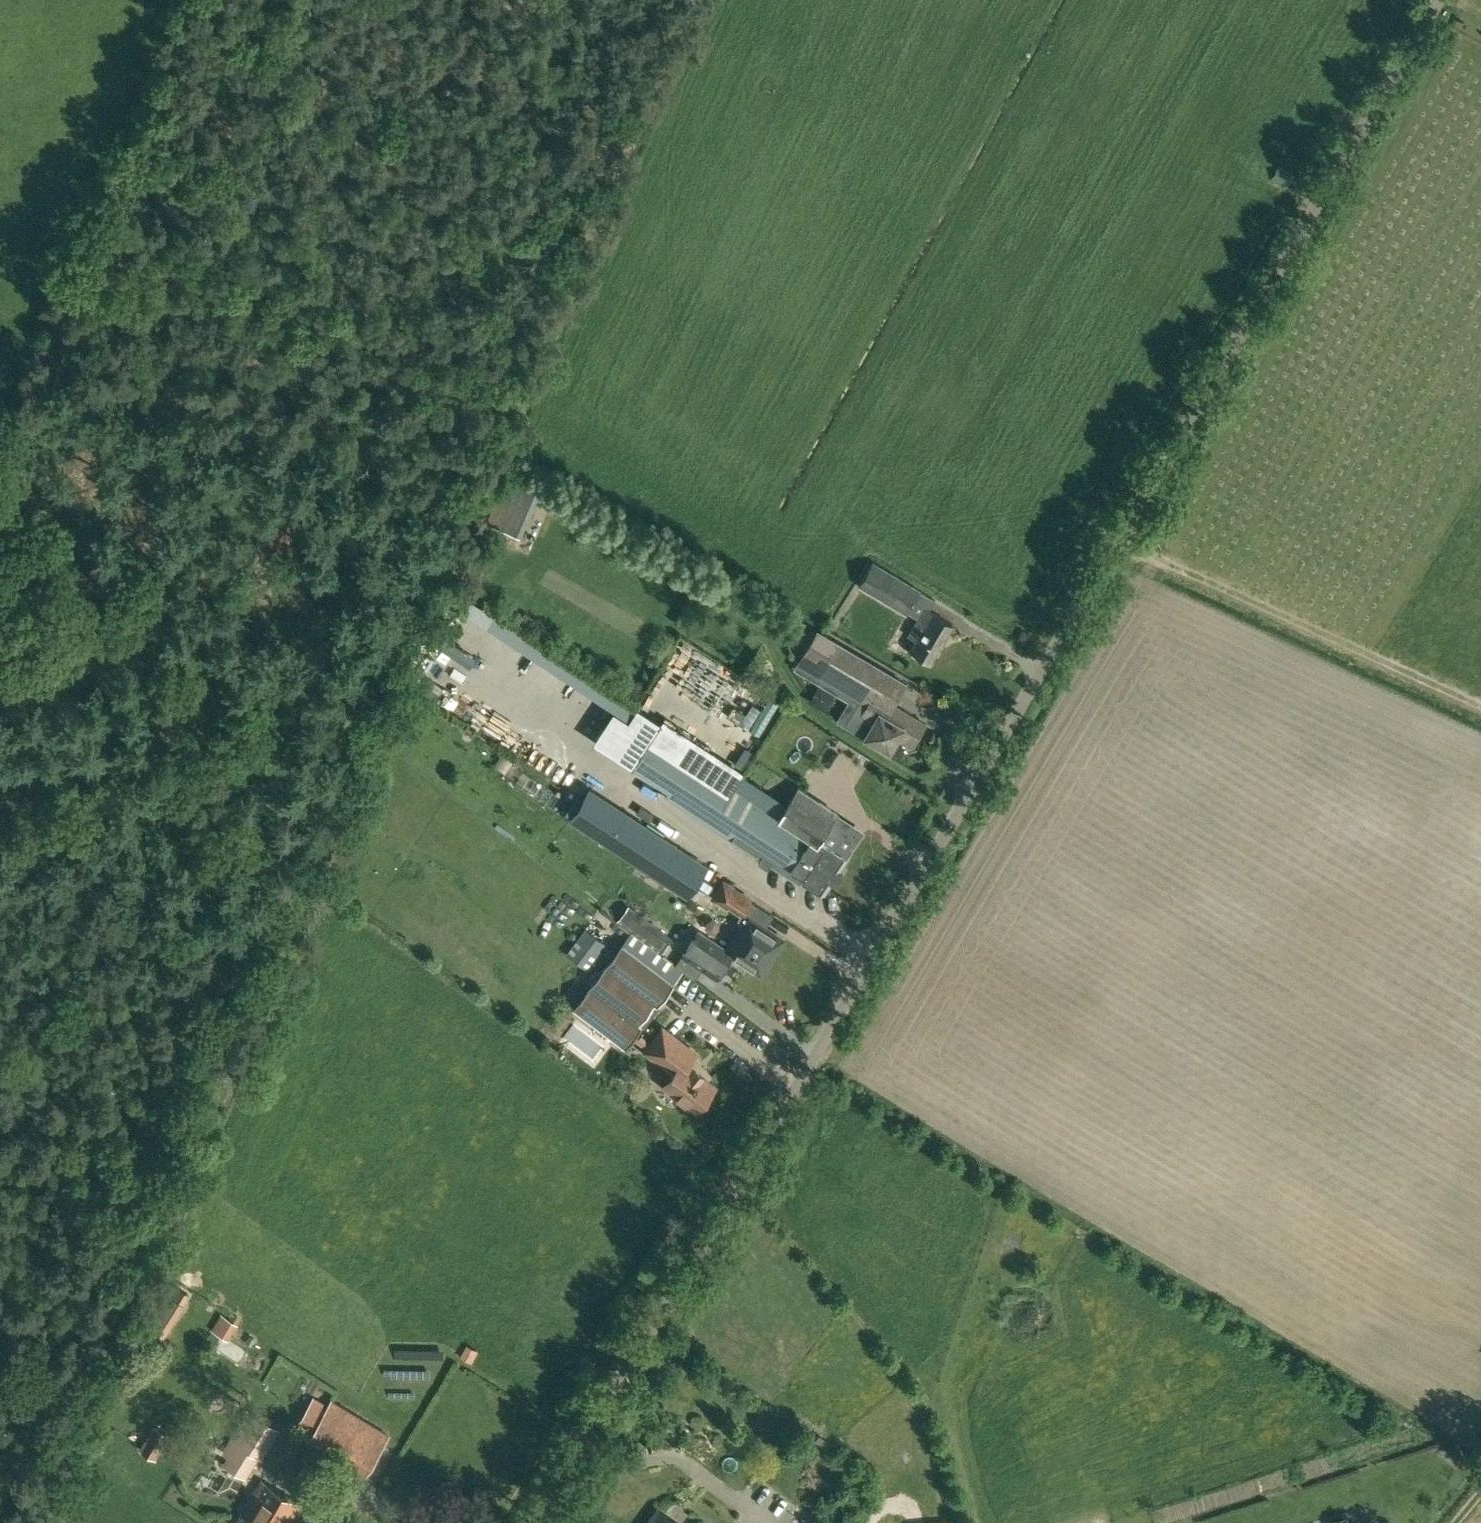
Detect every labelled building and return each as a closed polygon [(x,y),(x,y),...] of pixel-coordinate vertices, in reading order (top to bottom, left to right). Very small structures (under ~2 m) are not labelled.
[(1278,165),(1270,180),(1284,188),(1292,173),(1278,165)] [(495,503),(487,520),(517,533),(524,516),(495,503)] [(907,613),(920,590),(873,561),(859,584),(907,613)] [(911,649),(930,660),(952,623),(925,607),(909,634),(917,639),(911,649)] [(1018,638),(1023,641),(1029,632),(1023,629),(1018,638)] [(843,722),(865,735),(889,749),(897,737),(904,735),(906,742),(913,746),(927,724),(894,704),(906,682),(836,641),(819,631),(804,657),(864,692),(846,722),(843,721),(843,722)] [(574,663),(568,673),(628,713),(635,702),(574,663)] [(659,727),(632,766),(668,791),(666,795),(800,882),(802,878),(824,893),(833,880),(836,882),(843,871),(840,869),(849,856),(836,848),(848,829),(833,820),(838,813),(798,786),(787,803),(662,721),(659,727)] [(569,813),(567,817),(687,895),(707,865),(587,786),(582,793),(569,813)] [(569,813),(582,793),(578,790),(565,810),(569,813)] [(732,953),(760,972),(782,938),(750,917),(758,904),(724,881),(714,897),(740,914),(738,919),(744,923),(727,950),(732,953)] [(632,930),(656,949),(668,934),(644,915),(632,930)] [(585,928),(567,953),(586,968),(605,942),(585,928)] [(573,1007),(625,1047),(683,971),(631,931),(573,1007)] [(717,977),(732,953),(727,950),(699,931),(683,955),(717,977)] [(710,1074),(693,1055),(695,1052),(663,1027),(645,1050),(673,1071),(664,1084),(697,1108),(714,1085),(706,1079),(710,1074)] [(186,1313),(198,1293),(180,1284),(169,1304),(186,1313)] [(220,1314),(211,1329),(227,1338),(236,1323),(220,1314)] [(311,1432),(369,1467),(389,1435),(330,1400),(311,1432)] [(229,1454),(224,1463),(235,1469),(246,1477),(252,1467),(259,1455),(262,1457),(280,1429),(277,1427),(247,1410),(224,1451),(229,1454)] [(170,1434),(154,1424),(140,1448),(156,1457),(170,1434)] [(237,1522),(289,1522),(301,1503),(263,1481),(237,1522)] [(647,1522),(677,1522),(658,1509),(647,1522)]
